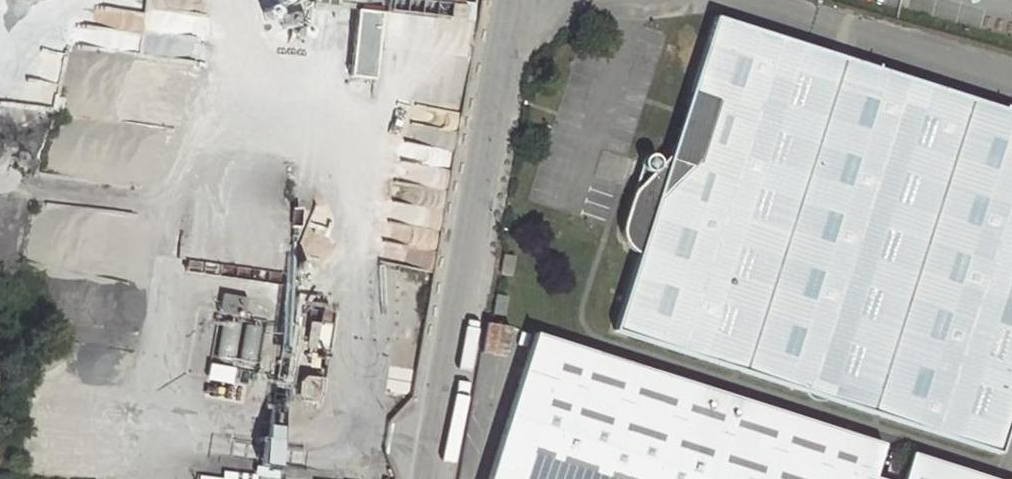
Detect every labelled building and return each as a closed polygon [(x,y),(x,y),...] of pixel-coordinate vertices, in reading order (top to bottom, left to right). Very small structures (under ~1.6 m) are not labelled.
[(191,58),(201,0),(104,0),(103,5),(146,11),(142,37),(129,34),(127,48),(191,58)] [(384,23),(454,32),(457,0),(387,0),(384,23)] [(331,4),(309,1),(308,10),(330,13),(331,4)] [(377,18),(352,16),(344,86),(368,89),(377,18)] [(675,173),(647,261),(624,334),(1007,456),(1011,440),(1011,113),(724,22),(675,173)] [(64,51),(45,51),(46,81),(30,82),(31,106),(62,105),(62,107),(101,106),(102,117),(115,117),(115,98),(126,98),(124,53),(117,53),(116,25),(63,27),(64,51)] [(647,261),(675,173),(650,164),(629,231),(630,237),(632,243),(637,247),(647,253),(647,261)] [(517,257),(503,254),(500,278),(514,280),(517,257)] [(143,333),(147,287),(83,281),(79,327),(143,333)] [(510,296),(497,294),(494,314),(507,316),(510,296)] [(543,336),(498,478),(998,478),(543,336)] [(314,405),(319,382),(305,379),(295,383),(293,394),(300,403),(314,405)]
